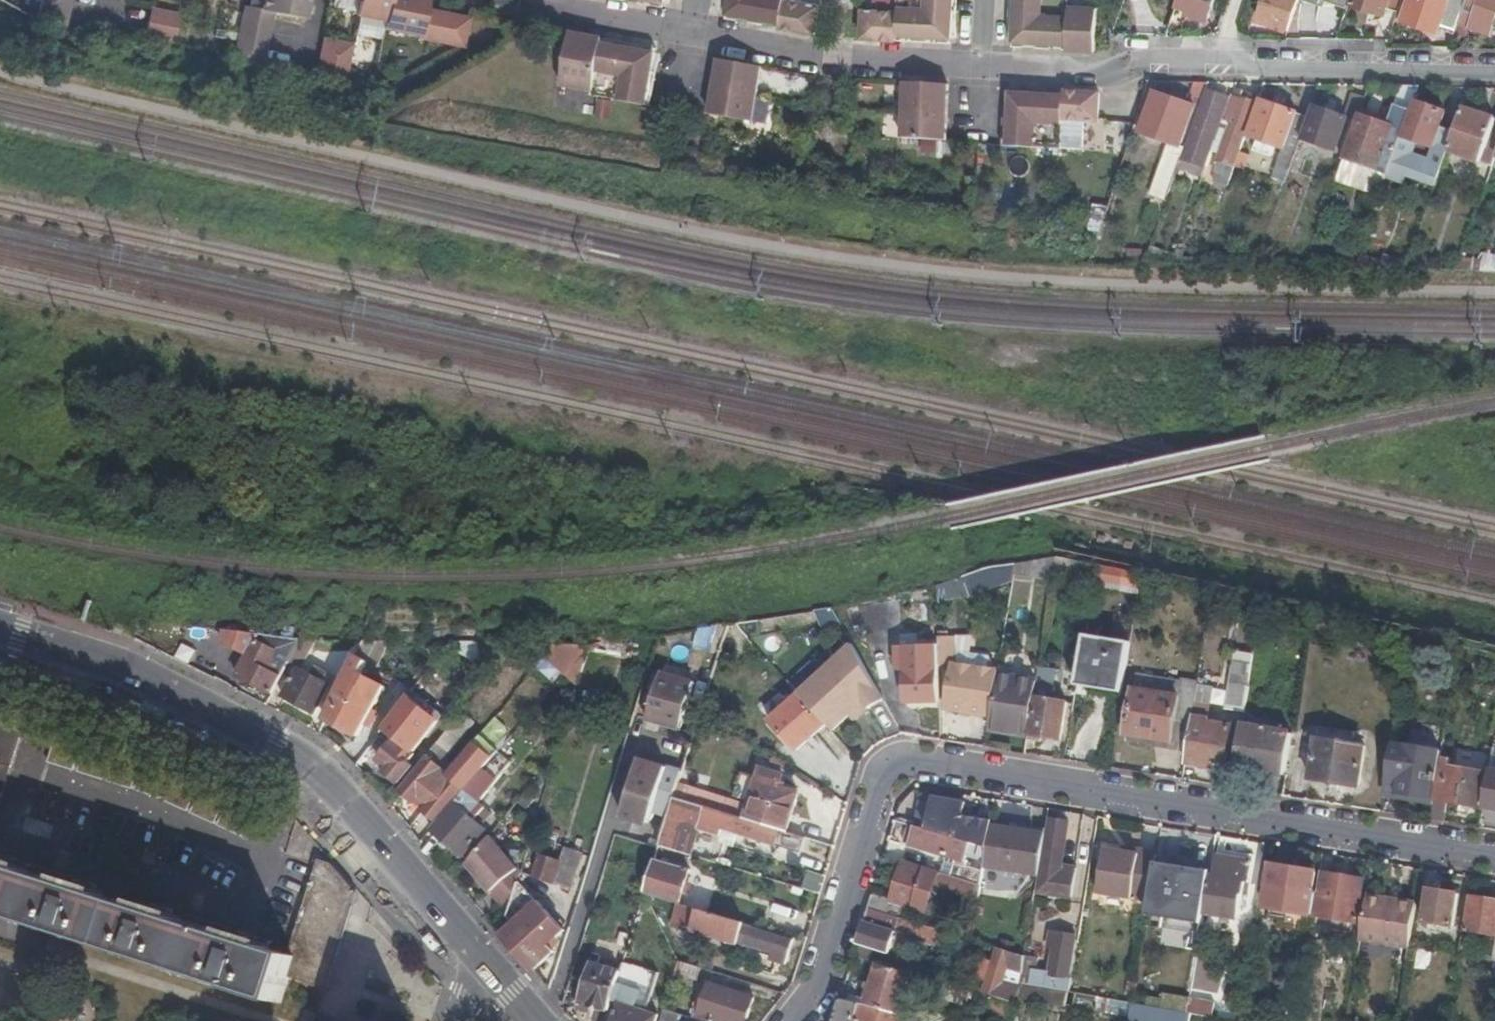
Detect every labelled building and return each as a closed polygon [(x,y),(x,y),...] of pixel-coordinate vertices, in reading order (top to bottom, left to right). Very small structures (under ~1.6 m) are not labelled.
[(40,18),(71,20),(72,0),(41,0),(40,18)] [(260,12),(285,17),(304,20),(307,0),(262,0),(260,12)] [(462,49),(463,48),(470,19),(427,10),(429,0),(356,0),(358,0),(355,16),(383,22),(382,30),(418,37),(417,39),(462,49)] [(664,9),(665,4),(642,0),(615,0),(664,9)] [(727,15),(729,0),(724,0),(721,14),(727,15)] [(784,2),(784,0),(729,0),(727,15),(780,26),(784,2)] [(950,41),(951,23),(952,0),(898,0),(897,14),(896,39),(950,41)] [(1013,43),(1040,45),(1045,28),(1070,31),(1071,7),(1071,0),(1016,0),(1013,43)] [(1179,3),(1191,7),(1189,13),(1209,19),(1216,0),(1180,0),(1179,3)] [(1300,0),(1265,0),(1258,20),(1289,31),(1300,0)] [(1398,12),(1402,0),(1351,0),(1350,2),(1384,12),(1386,8),(1398,12)] [(1457,30),(1460,21),(1467,0),(1408,0),(1402,20),(1437,32),(1438,29),(1439,24),(1457,30)] [(1460,21),(1468,24),(1467,26),(1490,33),(1494,19),(1494,0),(1467,0),(1460,21)] [(779,30),(814,36),(819,8),(784,2),(780,26),(779,30)] [(1070,31),(1097,34),(1098,10),(1071,7),(1070,31)] [(150,10),(144,38),(173,44),(178,15),(150,10)] [(284,23),(285,17),(260,12),(256,12),(255,18),(284,23)] [(860,41),(896,43),(896,39),(897,14),(862,12),(860,41)] [(726,20),(779,30),(780,26),(727,15),(726,20)] [(246,67),(274,72),(284,23),(255,18),(246,67)] [(1438,29),(1455,35),(1457,30),(1439,24),(1438,29)] [(1040,45),(1069,47),(1070,31),(1045,28),(1040,45)] [(1069,51),(1097,53),(1097,39),(1097,34),(1070,31),(1069,47),(1069,51)] [(560,88),(593,95),(602,45),(604,40),(570,35),(560,88)] [(314,80),(343,86),(352,45),(323,39),(314,80)] [(602,45),(655,56),(657,50),(604,40),(602,45)] [(593,98),(644,107),(645,107),(655,56),(602,45),(593,95),(593,98)] [(1069,47),(1040,45),(1038,51),(1069,54),(1069,51),(1069,47)] [(655,56),(645,107),(650,108),(661,57),(655,56)] [(762,69),(718,62),(714,89),(757,97),(762,69)] [(1208,83),(1194,82),(1186,104),(1194,107),(1199,108),(1208,83)] [(947,87),(903,84),(901,112),(945,114),(947,87)] [(1415,103),(1419,87),(1401,87),(1394,106),(1396,106),(1389,126),(1359,116),(1357,122),(1346,154),(1343,161),(1388,177),(1393,164),(1415,103)] [(757,97),(714,89),(709,118),(752,125),(757,97)] [(1063,93),(1009,90),(1009,96),(1062,99),(1063,93)] [(1061,124),(1098,125),(1098,95),(1063,93),(1062,99),(1061,124)] [(1140,133),(1160,140),(1174,100),(1153,93),(1140,133)] [(1190,133),(1185,149),(1182,157),(1181,160),(1206,169),(1212,153),(1220,128),(1228,106),(1225,104),(1227,99),(1208,93),(1192,134),(1190,133)] [(1006,148),(1009,149),(1060,152),(1061,124),(1062,99),(1009,96),(1006,148)] [(1240,153),(1246,137),(1244,136),(1255,104),(1234,97),(1223,129),(1228,130),(1220,155),(1217,164),(1221,165),(1216,181),(1228,186),(1235,167),(1240,153)] [(1174,100),(1160,140),(1180,147),(1194,107),(1186,104),(1174,100)] [(1284,149),(1297,113),(1261,100),(1247,137),(1258,140),(1257,145),(1274,151),(1276,147),(1284,149)] [(1445,114),(1415,103),(1393,164),(1415,172),(1425,146),(1433,149),(1445,114)] [(1336,151),(1348,119),(1313,106),(1309,117),(1301,139),(1336,151)] [(1194,107),(1180,147),(1185,149),(1190,133),(1199,108),(1194,107)] [(1463,109),(1442,167),(1447,170),(1453,153),(1492,167),(1494,159),(1494,120),(1463,109)] [(945,114),(901,112),(900,141),(944,145),(945,114)] [(1301,139),(1309,117),(1297,113),(1284,149),(1273,180),(1285,184),(1301,139)] [(1346,154),(1357,122),(1348,119),(1336,151),(1346,154)] [(1228,130),(1223,129),(1220,128),(1212,153),(1220,155),(1228,130)] [(1249,156),(1240,153),(1235,167),(1244,170),(1249,156)] [(1168,174),(1175,176),(1177,171),(1181,160),(1182,157),(1176,155),(1168,174)] [(1177,171),(1202,179),(1206,169),(1181,160),(1177,171)] [(1160,187),(1170,190),(1175,176),(1168,174),(1165,172),(1160,187)] [(1103,236),(1106,205),(1093,203),(1089,234),(1103,236)] [(1482,272),(1494,272),(1494,258),(1487,257),(1486,262),(1482,272)] [(1456,271),(1482,272),(1486,262),(1459,261),(1456,271)] [(1093,578),(1093,581),(1119,587),(1122,572),(1096,566),(1093,578)] [(814,615),(811,616),(815,636),(833,632),(828,610),(826,610),(814,613),(814,615)] [(105,621),(103,629),(123,635),(123,626),(105,621)] [(299,640),(223,630),(221,641),(247,654),(235,674),(272,693),(299,640)] [(1120,692),(1128,643),(1084,635),(1076,684),(1120,692)] [(576,681),(590,656),(557,638),(543,664),(576,681)] [(952,646),(939,646),(940,667),(952,667),(952,646)] [(358,648),(325,718),(357,735),(366,717),(370,719),(374,713),(369,711),(377,697),(368,692),(366,695),(354,688),(360,675),(358,674),(366,658),(371,660),(372,656),(358,648)] [(486,648),(475,662),(492,675),(513,649),(486,648)] [(1243,713),(1252,654),(1238,651),(1227,711),(1243,713)] [(867,711),(884,700),(857,653),(799,694),(801,695),(827,725),(833,731),(851,716),(862,705),(867,711)] [(936,674),(939,674),(939,667),(939,661),(930,661),(930,673),(919,673),(918,687),(895,688),(895,709),(936,707),(936,674)] [(947,708),(965,711),(970,712),(988,714),(995,671),(978,669),(954,665),(952,676),(947,708)] [(284,696),(315,713),(330,685),(298,669),(284,696)] [(680,731),(695,683),(662,673),(650,713),(662,717),(659,725),(680,731)] [(1195,698),(1197,683),(1133,673),(1131,688),(1176,695),(1195,698)] [(1035,680),(996,674),(987,727),(1010,731),(1011,721),(1028,724),(1035,680)] [(1176,695),(1131,688),(1124,734),(1128,735),(1170,742),(1176,695)] [(798,751),(827,725),(801,695),(772,721),(798,751)] [(1194,704),(1195,698),(1176,695),(1170,742),(1187,744),(1192,716),(1194,704)] [(408,696),(386,726),(398,736),(377,761),(388,769),(385,773),(398,784),(413,766),(408,763),(414,755),(412,754),(436,722),(426,714),(428,712),(408,696)] [(1057,738),(1064,702),(1034,697),(1028,734),(1057,738)] [(1209,707),(1194,704),(1192,716),(1207,718),(1209,707)] [(862,705),(851,716),(856,721),(867,711),(862,705)] [(662,717),(650,713),(647,721),(659,725),(662,717)] [(439,745),(449,752),(474,721),(464,714),(439,745)] [(1207,718),(1192,716),(1187,744),(1186,750),(1184,762),(1223,769),(1230,726),(1206,722),(1207,718)] [(1026,733),(1028,724),(1011,721),(1010,731),(1026,733)] [(1284,774),(1290,733),(1241,725),(1234,767),(1284,774)] [(1440,756),(1444,732),(1432,730),(1430,749),(1391,743),(1384,792),(1433,799),(1440,756)] [(1127,742),(1186,750),(1187,744),(1170,742),(1128,735),(1127,742)] [(1357,786),(1363,746),(1315,738),(1308,778),(1357,786)] [(438,743),(427,757),(438,766),(445,757),(449,752),(439,745),(438,743)] [(479,775),(486,767),(469,752),(456,767),(445,757),(438,766),(427,757),(400,791),(414,802),(416,802),(424,809),(425,810),(439,822),(479,775)] [(1485,788),(1488,773),(1448,767),(1449,759),(1440,756),(1433,799),(1432,800),(1429,820),(1443,822),(1446,802),(1460,805),(1459,811),(1467,812),(1469,806),(1477,808),(1480,788),(1485,788)] [(649,819),(650,818),(652,810),(669,815),(674,797),(682,773),(639,760),(633,779),(640,781),(634,799),(628,797),(624,809),(624,813),(625,815),(627,818),(628,818),(641,822),(644,822),(647,821),(649,819)] [(682,773),(674,797),(690,802),(694,804),(781,830),(786,832),(797,794),(782,789),(784,783),(780,781),(782,775),(759,769),(755,784),(749,804),(749,806),(699,791),(684,786),(687,775),(682,773)] [(1488,770),(1488,773),(1485,788),(1482,808),(1494,810),(1494,771),(1488,770)] [(439,822),(432,830),(464,858),(487,831),(462,810),(487,782),(479,775),(439,822)] [(702,779),(687,775),(684,786),(699,791),(702,779)] [(749,804),(755,784),(738,779),(732,798),(749,804)] [(669,815),(660,844),(676,849),(686,816),(690,802),(674,797),(669,815)] [(961,816),(963,803),(933,799),(927,827),(927,830),(943,835),(957,839),(972,844),(986,847),(990,825),(991,821),(961,816)] [(690,802),(686,816),(690,818),(694,804),(690,802)] [(777,845),(781,830),(694,804),(690,818),(738,832),(738,833),(777,845)] [(511,809),(496,828),(509,838),(524,820),(511,809)] [(1070,897),(1074,875),(1059,873),(1066,832),(1061,831),(1062,822),(1049,820),(1038,891),(1049,893),(1048,899),(1058,900),(1059,895),(1070,897)] [(1037,874),(1044,834),(990,825),(986,847),(984,866),(1037,874)] [(980,885),(984,866),(986,847),(972,844),(957,839),(943,835),(927,830),(913,826),(907,844),(955,858),(950,876),(980,885)] [(781,830),(777,845),(801,852),(805,837),(786,832),(781,830)] [(489,836),(467,863),(508,914),(517,881),(520,873),(489,836)] [(526,853),(520,873),(569,889),(581,852),(544,841),(539,857),(526,853)] [(660,844),(658,850),(657,853),(689,862),(691,854),(676,849),(660,844)] [(1155,862),(1157,852),(1138,849),(1138,854),(1122,852),(1105,849),(1098,893),(1149,901),(1155,862)] [(1248,881),(1251,862),(1215,856),(1206,916),(1238,920),(1244,881),(1248,881)] [(691,868),(655,858),(645,894),(679,904),(691,868)] [(1313,914),(1316,891),(1312,891),(1315,872),(1273,865),(1273,862),(1262,859),(1258,885),(1268,887),(1265,908),(1312,916),(1313,914)] [(978,897),(980,885),(950,876),(922,867),(922,868),(902,862),(890,900),(924,910),(931,884),(919,881),(920,875),(937,880),(935,885),(978,897)] [(1209,871),(1155,862),(1149,901),(1146,915),(1164,918),(1163,928),(1199,934),(1209,871)] [(283,1011),(300,954),(0,867),(0,930),(283,1011)] [(1320,892),(1316,891),(1313,914),(1356,921),(1362,880),(1323,872),(1320,892)] [(508,914),(502,934),(534,970),(554,952),(548,946),(564,931),(517,881),(508,914)] [(1452,925),(1457,893),(1428,889),(1422,925),(1427,926),(1428,922),(1452,925)] [(890,900),(871,894),(867,908),(886,913),(890,900)] [(1409,948),(1416,904),(1366,895),(1359,940),(1409,948)] [(1470,896),(1465,931),(1494,936),(1494,900),(1470,896)] [(750,928),(750,925),(682,905),(677,920),(681,921),(679,927),(739,945),(744,933),(748,934),(746,943),(777,952),(775,962),(786,965),(793,941),(750,928)] [(886,913),(867,908),(856,944),(875,949),(886,953),(893,931),(936,943),(940,929),(886,913)] [(1068,991),(1071,977),(1067,977),(1073,936),(1050,933),(1047,946),(1050,947),(1047,969),(1034,968),(1036,958),(1024,956),(1020,982),(1068,991)] [(875,949),(856,944),(852,955),(872,961),(875,949)] [(1020,982),(1024,956),(1025,955),(997,947),(992,960),(986,980),(983,993),(1014,1003),(1020,982)] [(977,977),(986,980),(992,960),(983,957),(977,977)] [(679,961),(675,974),(698,981),(701,968),(679,961)] [(589,1005),(609,1012),(621,972),(590,963),(576,1007),(587,1011),(589,1005)] [(867,981),(860,1003),(896,1013),(908,972),(878,963),(872,982),(867,981)] [(953,981),(951,986),(962,989),(963,985),(953,981)] [(1065,1008),(1068,991),(1020,982),(1017,1000),(1065,1008)] [(699,1016),(714,1020),(746,1020),(754,998),(709,984),(699,1016)] [(951,986),(947,984),(943,998),(967,1005),(971,992),(962,989),(951,986)] [(622,999),(637,1004),(641,992),(625,988),(621,999),(622,999)] [(1096,1012),(1129,1017),(1132,1002),(1119,1000),(1099,996),(1096,1012)] [(1190,997),(1187,1012),(1211,1017),(1214,1002),(1190,997)] [(839,998),(835,1010),(832,1020),(859,1020),(860,1020),(915,1020),(916,1018),(896,1013),(860,1003),(839,998)] [(1013,1018),(1016,1006),(989,998),(985,1009),(1013,1018)] [(637,1004),(622,999),(621,1004),(620,1004),(614,1020),(656,1020),(657,1016),(641,1011),(643,1006),(637,1004)] [(1163,1008),(1139,1004),(1132,1002),(1129,1017),(1151,1020),(1161,1020),(1163,1008)] [(660,1020),(676,1020),(678,1014),(664,1009),(660,1020)] [(1247,1015),(1237,1013),(1236,1020),(1246,1020),(1247,1015)]
